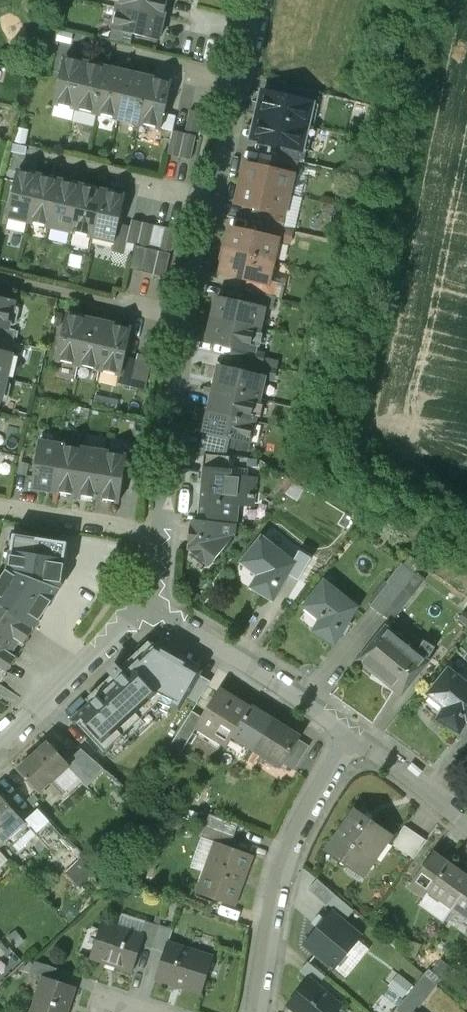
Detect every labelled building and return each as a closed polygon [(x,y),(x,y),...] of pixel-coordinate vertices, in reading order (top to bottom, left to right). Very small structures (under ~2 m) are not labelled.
[(117,7),(164,18),(168,0),(119,0),(117,7)] [(164,18),(117,7),(112,29),(159,40),(164,18)] [(86,62),(64,57),(53,104),(75,109),(86,62)] [(107,67),(86,62),(75,109),(96,114),(107,67)] [(129,72),(107,67),(96,114),(118,119),(129,72)] [(150,77),(129,72),(118,119),(139,124),(150,77)] [(172,82),(150,77),(139,124),(161,129),(172,82)] [(320,92),(285,84),(282,96),(313,103),(313,104),(317,105),(320,92)] [(282,96),(262,91),(257,115),(308,126),(313,104),(313,103),(282,96)] [(201,112),(190,110),(185,133),(196,136),(201,112)] [(308,126),(257,115),(252,138),(282,145),(302,150),(303,149),(308,126)] [(185,133),(173,131),(167,154),(179,157),(185,133)] [(196,136),(185,133),(179,157),(191,159),(196,136)] [(302,150),(282,145),(279,157),(299,161),(303,162),(306,149),(303,149),(302,150)] [(279,157),(273,155),(271,167),(293,172),(293,173),(296,174),(299,161),(279,157)] [(271,167),(246,162),(244,173),(247,174),(244,184),(288,194),(293,173),(293,172),(271,167)] [(39,175),(17,170),(7,217),(29,222),(39,175)] [(61,180),(39,175),(29,222),(50,227),(61,180)] [(82,185),(61,180),(50,227),(71,232),(82,185)] [(288,194),(244,184),(242,194),(239,193),(236,205),(261,211),(283,216),(283,215),(288,194)] [(103,190),(82,185),(71,232),(92,237),(103,190)] [(125,195),(103,190),(92,237),(114,242),(117,230),(118,224),(122,207),(125,195)] [(283,216),(261,211),(258,222),(261,223),(283,228),(286,216),(283,215),(283,216)] [(143,222),(132,219),(130,226),(127,242),(138,245),(143,222)] [(154,225),(143,222),(138,245),(149,247),(154,225)] [(283,228),(261,223),(259,235),(278,239),(289,242),(292,230),(283,228)] [(130,226),(118,224),(117,230),(114,242),(112,251),(124,254),(127,242),(130,226)] [(177,229),(165,227),(160,250),(171,253),(177,229)] [(259,235),(231,228),(227,245),(223,244),(222,249),(273,261),(278,239),(259,235)] [(147,248),(136,245),(130,269),(142,271),(147,248)] [(159,251),(147,248),(142,271),(153,274),(159,251)] [(273,261),(222,249),(221,255),(225,256),(221,272),(250,279),(268,283),(273,261)] [(170,254),(159,251),(154,274),(165,277),(170,254)] [(268,283),(250,279),(247,291),(275,297),(280,298),(282,286),(275,284),(275,285),(268,283)] [(247,291),(244,302),(264,307),(272,309),(275,297),(247,291)] [(244,302),(217,296),(212,318),(259,329),(264,307),(244,302)] [(8,328),(14,302),(0,298),(0,326),(8,328)] [(88,318),(67,313),(56,360),(78,365),(88,318)] [(110,323),(88,318),(78,365),(99,370),(110,323)] [(259,329),(212,318),(207,340),(235,346),(254,350),(259,329)] [(132,328),(110,323),(99,370),(121,375),(123,363),(125,357),(129,340),(132,328)] [(0,326),(0,338),(13,342),(16,330),(8,328),(0,326)] [(12,354),(14,342),(13,342),(0,338),(0,351),(12,354)] [(254,350),(235,346),(232,358),(249,361),(261,364),(263,352),(254,350)] [(6,377),(12,354),(0,351),(0,376),(6,377)] [(136,360),(132,377),(144,380),(149,357),(138,354),(136,360)] [(136,360),(125,357),(123,363),(121,375),(119,383),(142,388),(144,380),(132,377),(136,360)] [(261,364),(249,361),(246,373),(265,377),(265,378),(273,380),(276,368),(261,364)] [(246,373),(218,367),(213,389),(260,399),(265,378),(265,377),(246,373)] [(260,399),(213,389),(208,410),(255,421),(260,399)] [(255,421),(208,410),(203,432),(250,443),(255,421)] [(61,444),(39,441),(32,488),(54,492),(61,444)] [(83,448),(61,444),(54,492),(75,495),(83,448)] [(104,451),(83,448),(75,495),(97,499),(104,451)] [(140,451),(128,449),(127,455),(124,473),(136,475),(140,451)] [(127,455),(104,451),(97,499),(119,502),(124,473),(127,455)] [(230,456),(204,453),(202,466),(229,469),(230,456)] [(229,469),(202,466),(197,520),(234,524),(237,495),(252,497),(254,476),(228,474),(229,469)] [(234,524),(197,520),(191,519),(188,549),(209,566),(233,536),(235,524),(234,524)] [(35,628),(60,588),(67,542),(13,534),(8,564),(11,565),(0,581),(0,605),(35,628)] [(292,563),(262,538),(245,558),(260,571),(252,586),(272,598),(282,581),(292,563)] [(310,558),(299,552),(292,563),(282,581),(287,584),(292,576),(298,579),(310,558)] [(354,607),(325,583),(309,603),(324,615),(315,631),(335,641),(354,607)] [(389,583),(372,605),(381,613),(399,591),(389,583)] [(0,605),(0,681),(16,656),(15,656),(35,628),(0,605)] [(417,651),(386,626),(371,646),(386,658),(376,674),(397,687),(407,671),(418,651),(417,651)] [(434,647),(423,641),(417,651),(418,651),(407,671),(411,673),(417,664),(423,667),(434,647)] [(144,656),(74,720),(101,749),(116,735),(119,739),(130,729),(126,725),(144,709),(148,713),(159,703),(155,699),(171,684),(163,676),(144,656)] [(177,662),(163,676),(171,684),(197,702),(209,682),(177,662)] [(449,670),(433,690),(448,702),(438,718),(457,730),(466,714),(466,685),(449,670)] [(250,707),(221,689),(203,717),(202,717),(195,728),(196,728),(226,747),(233,735),(250,707)] [(272,721),(250,707),(233,735),(255,749),(272,721)] [(202,717),(192,710),(168,749),(179,756),(196,728),(195,728),(202,717)] [(300,738),(272,721),(255,749),(268,757),(269,756),(282,764),(281,765),(283,766),(285,763),(286,761),(298,741),(300,738)] [(308,748),(298,741),(286,761),(285,763),(295,769),(308,748)] [(48,743),(18,771),(38,792),(49,782),(48,781),(66,763),(48,743)] [(0,795),(0,849),(8,841),(18,852),(36,835),(25,823),(0,795)] [(62,836),(39,810),(25,823),(36,835),(49,849),(62,836)] [(353,810),(326,851),(359,873),(386,832),(353,810)] [(239,824),(211,813),(206,825),(235,836),(239,824)] [(235,836),(206,825),(202,838),(216,843),(216,842),(230,847),(235,836)] [(230,847),(216,842),(216,843),(198,893),(232,905),(243,875),(246,876),(254,856),(230,847)] [(433,853),(410,885),(425,896),(430,890),(448,865),(433,853)] [(430,890),(453,907),(466,887),(466,878),(448,865),(430,890)] [(336,894),(318,879),(310,889),(327,904),(336,894)] [(453,907),(466,917),(466,887),(453,907)] [(330,912),(305,942),(335,968),(361,937),(330,912)] [(160,926),(145,921),(141,934),(144,936),(141,945),(153,949),(160,926)] [(141,934),(103,922),(91,959),(132,973),(141,945),(144,936),(141,934)] [(213,959),(168,944),(156,979),(171,984),(171,982),(202,992),(213,959)] [(56,968),(35,961),(31,973),(42,977),(43,976),(53,979),(56,968)] [(415,962),(406,968),(415,982),(425,976),(415,962)] [(325,976),(308,963),(301,972),(310,979),(317,985),(325,976)] [(401,971),(393,985),(409,994),(417,980),(401,971)] [(43,976),(42,977),(31,1011),(66,1011),(75,986),(53,979),(43,976)] [(310,979),(288,1004),(297,1011),(335,1011),(341,1005),(317,985),(310,979)]
